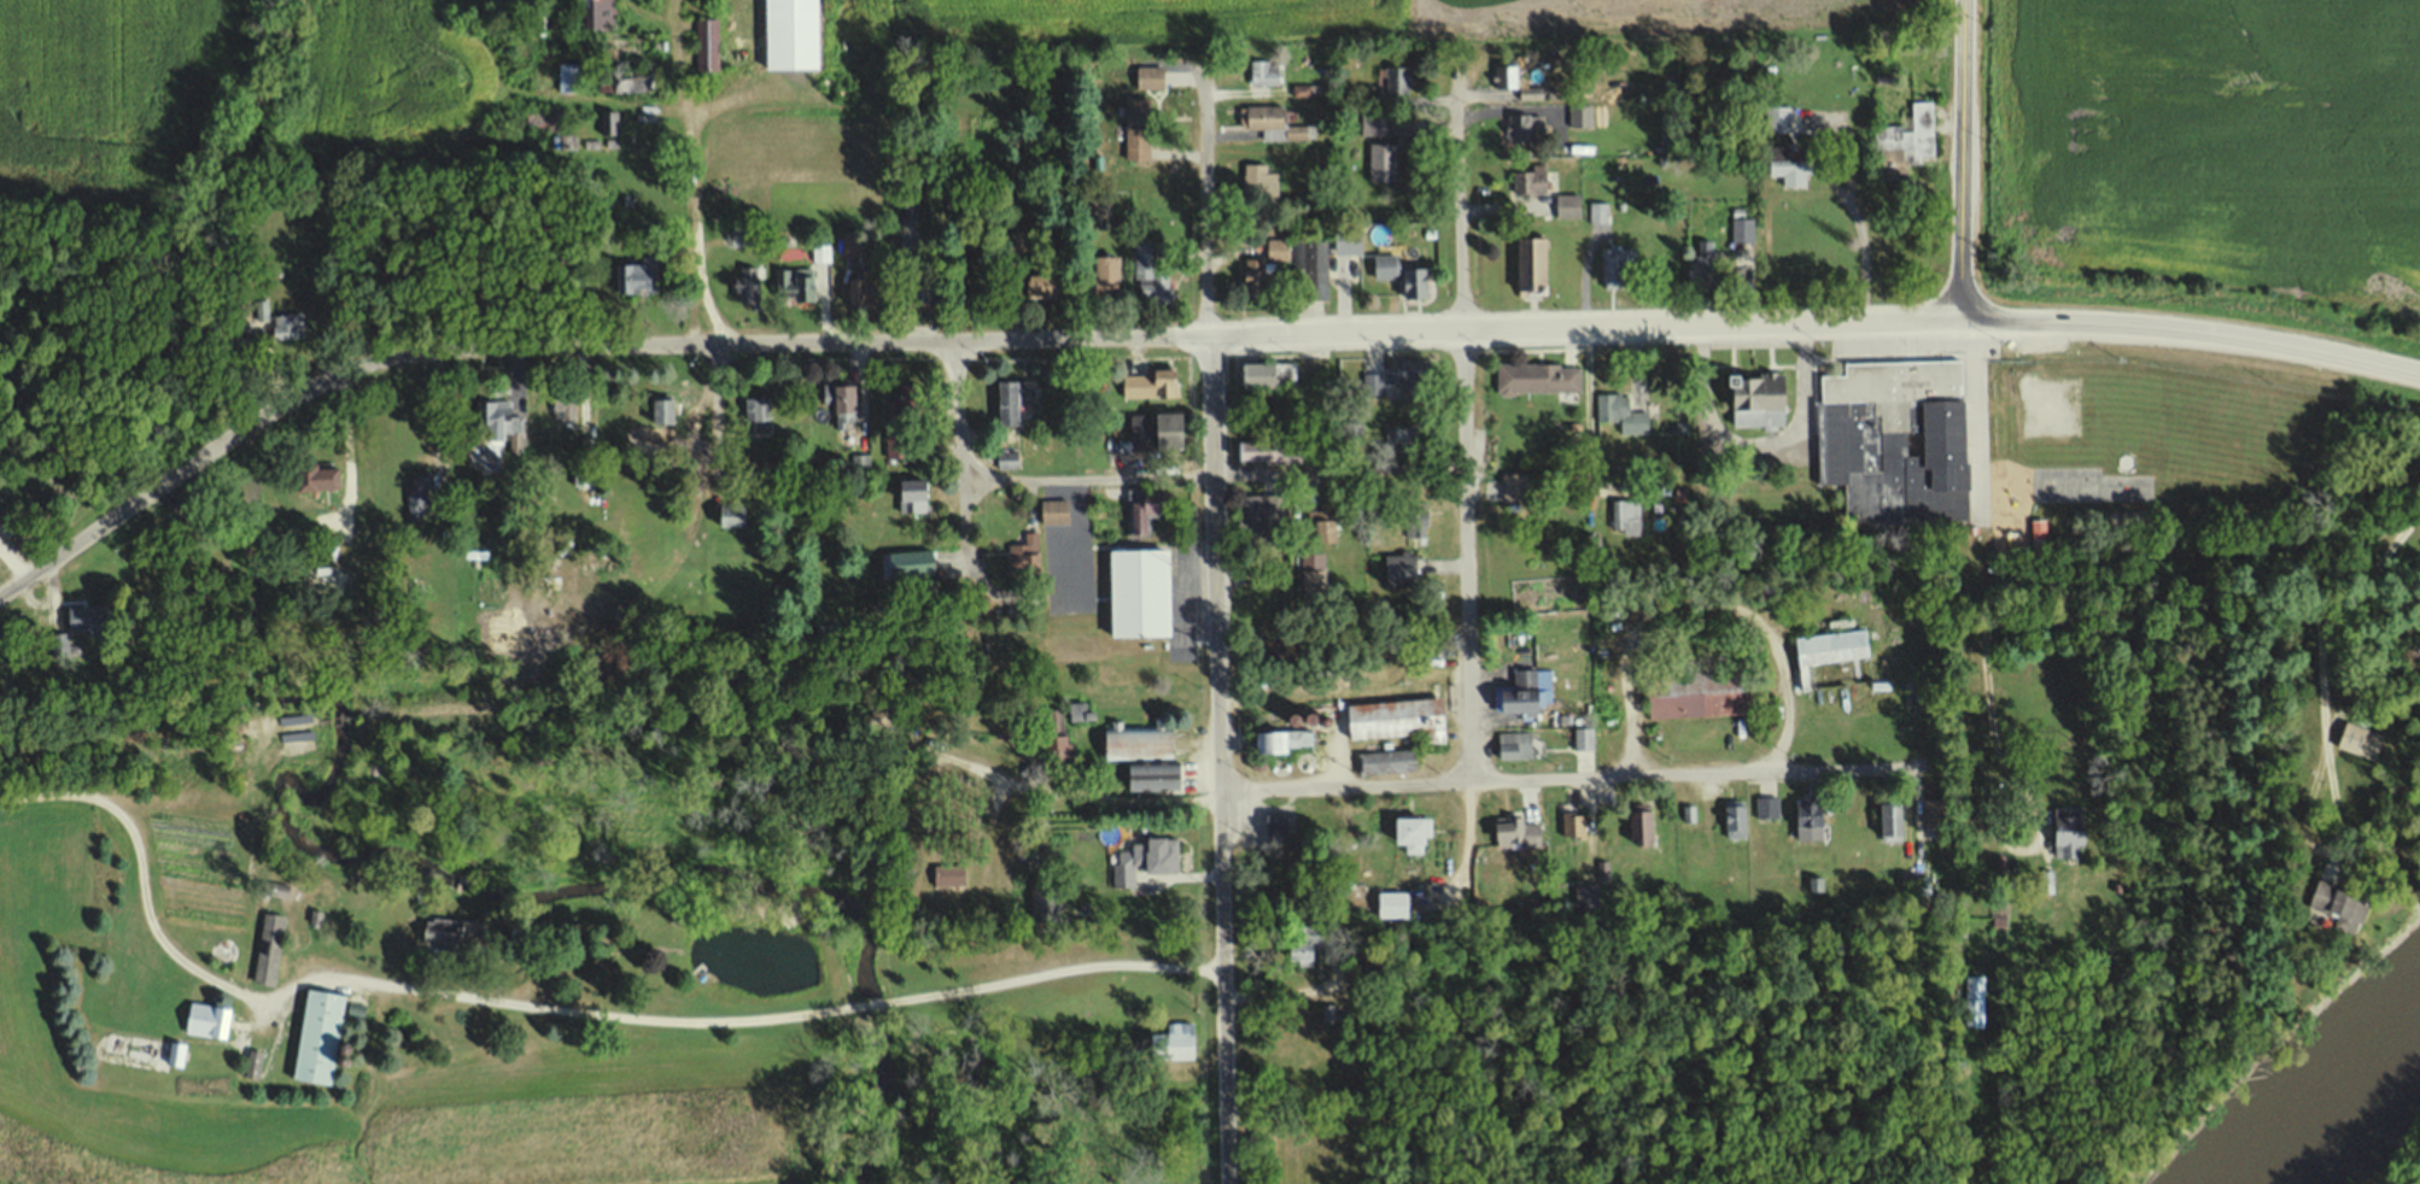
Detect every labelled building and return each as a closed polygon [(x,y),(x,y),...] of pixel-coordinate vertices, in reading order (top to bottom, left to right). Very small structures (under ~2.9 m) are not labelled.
[(585,29),(616,29),(616,0),(585,0),(585,29)] [(768,70),(820,70),(820,0),(768,0),(768,70)] [(697,22),(697,69),(720,69),(720,22),(697,22)] [(1282,84),(1282,59),(1249,59),(1249,84),(1282,84)] [(559,63),(559,92),(582,92),(582,63),(559,63)] [(1502,65),(1502,87),(1520,87),(1520,98),(1544,98),(1544,86),(1523,86),(1523,65),(1502,65)] [(1149,85),(1150,66),(1140,66),(1139,85),(1149,85)] [(1385,92),(1416,92),(1416,66),(1385,66),(1385,92)] [(600,69),(600,92),(663,92),(663,69),(600,69)] [(1312,94),(1312,85),(1294,84),(1294,94),(1312,94)] [(1152,158),(1151,97),(1125,97),(1125,158),(1152,158)] [(1568,104),(1568,126),(1592,126),(1592,104),(1568,104)] [(1247,128),(1287,128),(1288,105),(1247,105),(1247,128)] [(1876,128),(1877,148),(1911,148),(1911,164),(1934,164),(1934,105),(1913,106),(1913,133),(1901,133),(1901,127),(1876,128)] [(1766,110),(1766,137),(1790,137),(1790,110),(1766,110)] [(576,147),(576,132),(562,132),(562,111),(526,112),(526,131),(550,130),(550,148),(576,147)] [(616,111),(600,111),(600,134),(616,134),(616,111)] [(1546,140),(1546,113),(1508,113),(1508,140),(1546,140)] [(1389,134),(1389,114),(1363,114),(1363,134),(1389,134)] [(1367,180),(1398,180),(1398,142),(1367,142),(1367,180)] [(1770,162),(1769,177),(1783,177),(1783,189),(1806,191),(1806,162),(1770,162)] [(1532,164),(1533,169),(1513,170),(1513,196),(1551,194),(1550,163),(1532,164)] [(1246,203),(1280,203),(1280,170),(1246,170),(1246,203)] [(1582,193),(1558,193),(1558,217),(1582,217),(1582,193)] [(1092,197),(1093,212),(1105,210),(1103,196),(1092,197)] [(1363,224),(1338,224),(1338,245),(1363,245),(1363,224)] [(844,231),(844,253),(860,253),(860,231),(844,231)] [(1272,293),(1272,260),(1298,259),(1298,301),(1330,300),(1329,233),(1291,233),(1291,237),(1267,238),(1267,258),(1244,258),(1244,294),(1272,293)] [(1517,293),(1552,293),(1552,238),(1517,238),(1517,293)] [(1687,287),(1725,287),(1724,272),(1715,272),(1715,261),(1724,261),(1724,250),(1714,251),(1714,239),(1697,239),(1697,253),(1686,253),(1687,287)] [(1156,242),(1133,242),(1133,299),(1179,299),(1179,287),(1171,287),(1171,268),(1156,268),(1156,242)] [(830,260),(830,244),(812,244),(812,260),(830,260)] [(1601,246),(1601,287),(1623,287),(1623,260),(1639,260),(1639,246),(1601,246)] [(1124,255),(1099,255),(1099,298),(1124,298),(1124,255)] [(1378,278),(1403,278),(1403,298),(1435,298),(1435,268),(1412,268),(1412,256),(1378,256),(1378,278)] [(934,257),(905,257),(905,302),(934,302),(934,257)] [(616,260),(616,292),(658,292),(658,260),(616,260)] [(736,267),(736,302),(764,302),(764,267),(736,267)] [(862,278),(849,279),(850,301),(884,300),(884,267),(862,268),(862,278)] [(776,268),(776,297),(820,297),(820,268),(776,268)] [(1026,296),(1068,296),(1068,273),(1026,273),(1026,296)] [(256,304),(257,322),(268,322),(268,303),(256,304)] [(275,317),(274,340),(292,341),(292,335),(302,335),(302,317),(275,317)] [(1429,390),(1429,358),(1399,358),(1399,390),(1429,390)] [(1243,361),(1243,385),(1297,385),(1297,361),(1243,361)] [(1499,391),(1582,391),(1583,362),(1499,362),(1499,391)] [(1845,367),(1845,379),(1822,379),(1823,405),(1811,405),(1813,485),(1848,485),(1849,518),(1964,516),(1962,364),(1845,367)] [(1126,395),(1184,395),(1184,370),(1126,370),(1126,395)] [(1041,403),(1041,379),(1002,379),(1002,424),(1024,424),(1024,403),(1041,403)] [(904,382),(904,413),(923,413),(923,400),(932,400),(932,381),(904,382)] [(1746,381),(1746,394),(1732,394),(1732,427),(1787,426),(1787,395),(1764,395),(1764,381),(1746,381)] [(822,403),(837,403),(837,427),(861,427),(861,382),(822,382),(822,403)] [(553,391),(553,424),(577,424),(577,392),(553,391)] [(1621,432),(1650,431),(1650,409),(1634,409),(1634,392),(1598,392),(1599,419),(1621,418),(1621,432)] [(748,428),(771,428),(771,395),(748,395),(748,428)] [(679,423),(679,397),(650,397),(650,435),(670,435),(670,423),(679,423)] [(521,413),(512,413),(512,399),(476,400),(476,422),(495,422),(495,437),(508,436),(508,452),(521,452),(521,413)] [(1162,447),(1191,447),(1191,410),(1162,410),(1162,447)] [(1341,421),(1341,447),(1365,447),(1365,421),(1341,421)] [(1421,442),(1421,424),(1384,424),(1384,442),(1421,442)] [(888,456),(911,456),(911,429),(888,429),(888,456)] [(1237,440),(1237,461),(1320,461),(1320,439),(1237,440)] [(999,451),(999,465),(1020,465),(1020,451),(999,451)] [(292,458),(293,492),(339,492),(339,471),(317,471),(316,458),(292,458)] [(573,463),(573,486),(595,486),(595,463),(573,463)] [(407,518),(423,518),(423,482),(431,482),(431,470),(407,470),(407,518)] [(1505,472),(1505,499),(1528,499),(1528,472),(1505,472)] [(936,477),(900,478),(900,511),(929,510),(929,498),(936,498),(936,477)] [(1130,538),(1151,538),(1151,518),(1176,518),(1176,493),(1150,493),(1148,504),(1130,504),(1130,538)] [(1289,493),(1243,494),(1244,548),(1271,548),(1270,521),(1289,521),(1289,493)] [(1641,534),(1641,498),(1611,498),(1611,534),(1641,534)] [(1044,503),(1045,526),(1069,523),(1068,500),(1044,503)] [(1343,517),(1336,517),(1336,501),(1317,501),(1317,541),(1343,541),(1343,517)] [(752,526),(751,505),(719,505),(719,527),(752,526)] [(1405,535),(1425,535),(1425,524),(1434,524),(1434,506),(1405,506),(1405,535)] [(1024,542),(1009,542),(1009,572),(1041,572),(1041,531),(1024,531),(1024,542)] [(1088,564),(1087,542),(1045,543),(1045,565),(1088,564)] [(879,552),(880,578),(940,574),(939,549),(879,552)] [(1117,552),(1173,551),(1174,632),(1117,632),(1117,552)] [(1419,553),(1388,553),(1388,586),(1419,586),(1419,553)] [(1328,568),(1302,568),(1302,602),(1328,602),(1328,568)] [(71,610),(71,632),(93,632),(93,639),(111,638),(110,609),(71,610)] [(1795,641),(1801,691),(1811,691),(1808,669),(1872,663),(1870,633),(1795,641)] [(49,637),(49,664),(80,663),(80,647),(68,647),(68,637),(49,637)] [(1515,672),(1515,687),(1493,687),(1492,714),(1538,714),(1538,708),(1550,708),(1551,672),(1515,672)] [(1649,676),(1652,721),(1746,716),(1743,672),(1649,676)] [(1349,705),(1352,742),(1422,734),(1424,745),(1448,743),(1443,697),(1349,705)] [(1072,719),(1088,718),(1088,702),(1072,702),(1072,719)] [(1020,737),(1020,759),(1072,758),(1071,732),(1063,733),(1063,708),(1046,709),(1047,736),(1020,737)] [(1105,734),(1106,762),(1173,761),(1173,733),(1168,733),(1168,721),(1155,721),(1156,733),(1124,733),(1124,722),(1113,722),(1113,734),(1105,734)] [(2334,751),(2345,725),(2391,743),(2385,758),(2375,754),(2371,766),(2334,751)] [(1574,731),(1574,751),(1595,751),(1595,731),(1574,731)] [(1257,735),(1259,764),(1284,763),(1284,755),(1291,754),(1291,749),(1311,748),(1311,732),(1257,735)] [(1498,734),(1498,760),(1532,760),(1532,734),(1498,734)] [(1357,756),(1360,776),(1414,772),(1411,752),(1357,756)] [(1132,769),(1133,792),(1182,791),(1182,768),(1132,769)] [(1754,799),(1755,820),(1777,819),(1776,798),(1754,799)] [(1880,803),(1878,836),(1902,837),(1904,804),(1880,803)] [(1929,804),(1929,828),(1953,828),(1953,803),(1929,804)] [(1725,808),(1725,839),(1747,838),(1747,808),(1725,808)] [(1684,809),(1685,825),(1695,823),(1695,809),(1684,809)] [(1804,809),(1804,816),(1795,816),(1795,843),(1823,844),(1823,809),(1804,809)] [(2052,811),(2053,860),(2080,858),(2080,846),(2086,846),(2086,821),(2075,821),(2075,811),(2052,811)] [(1629,814),(1630,838),(1636,838),(1637,846),(1656,846),(1655,813),(1629,814)] [(1544,830),(1544,815),(1532,815),(1532,830),(1544,830)] [(1562,817),(1562,842),(1595,842),(1595,817),(1562,817)] [(1264,819),(1264,840),(1305,842),(1305,819),(1264,819)] [(1398,820),(1398,844),(1405,844),(1404,852),(1420,852),(1421,846),(1426,846),(1426,838),(1431,838),(1431,820),(1398,820)] [(1508,820),(1508,826),(1496,826),(1496,850),(1538,849),(1538,827),(1522,827),(1522,820),(1508,820)] [(1111,887),(1111,866),(1120,866),(1121,854),(1133,854),(1133,846),(1150,846),(1150,843),(1169,843),(1169,852),(1177,852),(1177,874),(1148,874),(1148,868),(1133,868),(1133,889),(1111,887)] [(935,869),(935,889),(964,889),(964,869),(935,869)] [(2039,872),(2039,895),(2053,895),(2053,872),(2039,872)] [(1808,888),(1824,888),(1824,877),(1808,877),(1808,888)] [(1034,885),(1033,920),(1059,921),(1060,885),(1034,885)] [(2315,885),(2368,903),(2357,936),(2332,927),(2336,919),(2307,909),(2315,885)] [(1578,887),(1578,914),(1597,914),(1597,887),(1578,887)] [(1378,895),(1378,919),(1409,919),(1409,895),(1378,895)] [(286,914),(262,911),(254,981),(278,984),(286,914)] [(425,941),(445,942),(445,951),(491,953),(493,920),(426,917),(425,941)] [(1287,926),(1286,944),(1291,944),(1291,957),(1313,957),(1313,943),(1326,943),(1326,931),(1313,930),(1313,926),(1287,926)] [(222,936),(215,958),(235,965),(242,943),(222,936)] [(1964,978),(1964,1027),(1982,1027),(1982,978),(1964,978)] [(347,992),(304,987),(293,1078),(336,1083),(347,992)] [(185,1031),(230,1037),(234,1005),(189,1000),(185,1031)] [(1321,1007),(1321,1021),(1334,1021),(1334,1007),(1321,1007)] [(1155,1039),(1155,1061),(1194,1060),(1193,1024),(1169,1024),(1170,1038),(1155,1039)] [(183,1063),(186,1039),(103,1029),(100,1053),(183,1063)] [(264,1049),(248,1047),(244,1074),(261,1076),(264,1049)]
